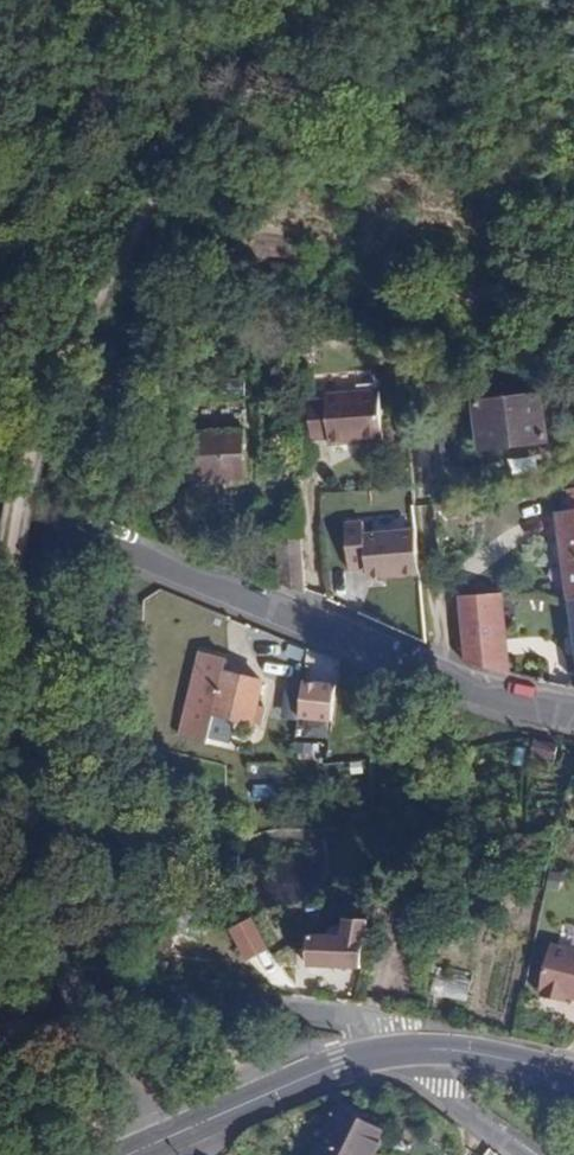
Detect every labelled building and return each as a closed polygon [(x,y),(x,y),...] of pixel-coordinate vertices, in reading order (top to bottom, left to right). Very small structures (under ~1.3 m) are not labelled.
[(325,399),(308,400),(310,439),(327,437),(329,444),(382,440),(379,389),(325,393),(325,399)] [(540,395),(477,403),(483,449),(547,440),(546,436),(555,435),(551,413),(543,414),(540,395)] [(175,440),(178,481),(244,479),(242,430),(192,432),(192,438),(175,440)] [(564,496),(567,516),(553,519),(565,604),(573,603),(573,495),(564,496)] [(320,511),(331,510),(331,496),(320,497),(320,511)] [(567,516),(564,496),(551,499),(553,519),(567,516)] [(364,580),(416,576),(413,533),(361,537),(360,524),(342,525),(346,572),(364,571),(364,580)] [(278,583),(303,594),(299,536),(275,538),(278,583)] [(456,596),(463,661),(513,680),(505,593),(456,596)] [(565,604),(573,663),(573,603),(565,604)] [(181,736),(206,743),(213,715),(251,725),(261,683),(223,674),(226,662),(200,656),(181,736)] [(342,683),(305,680),(301,726),(338,729),(342,683)] [(369,980),(373,927),(348,925),(347,941),(312,938),(309,975),(369,980)] [(550,943),(539,987),(541,987),(538,993),(563,1000),(565,992),(573,994),(573,949),(550,943)] [(471,981),(442,977),(440,998),(468,1002),(471,981)] [(311,1154),(386,1154),(388,1152),(376,1146),(383,1133),(357,1119),(359,1114),(337,1104),(311,1154)]
